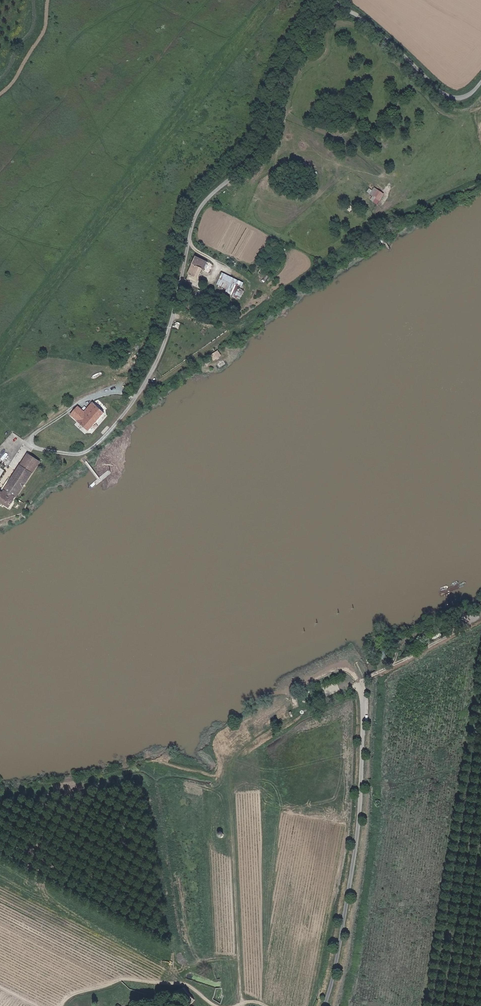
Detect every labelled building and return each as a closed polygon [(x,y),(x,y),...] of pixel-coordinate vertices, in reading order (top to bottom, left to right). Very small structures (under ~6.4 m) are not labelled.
[(385,194),(375,187),(371,194),(381,201),(385,194)] [(201,273),(207,261),(197,256),(191,270),(189,274),(193,275),(197,277),(199,272),(201,273)] [(241,289),(244,282),(222,273),(217,284),(227,288),(225,292),(241,299),(244,290),(241,289)] [(218,350),(210,355),(214,361),(222,355),(218,350)] [(92,401),(84,411),(77,405),(69,415),(89,431),(104,411),(92,401)] [(40,462),(28,454),(3,491),(2,491),(0,493),(0,502),(11,509),(17,499),(17,496),(40,462)]
